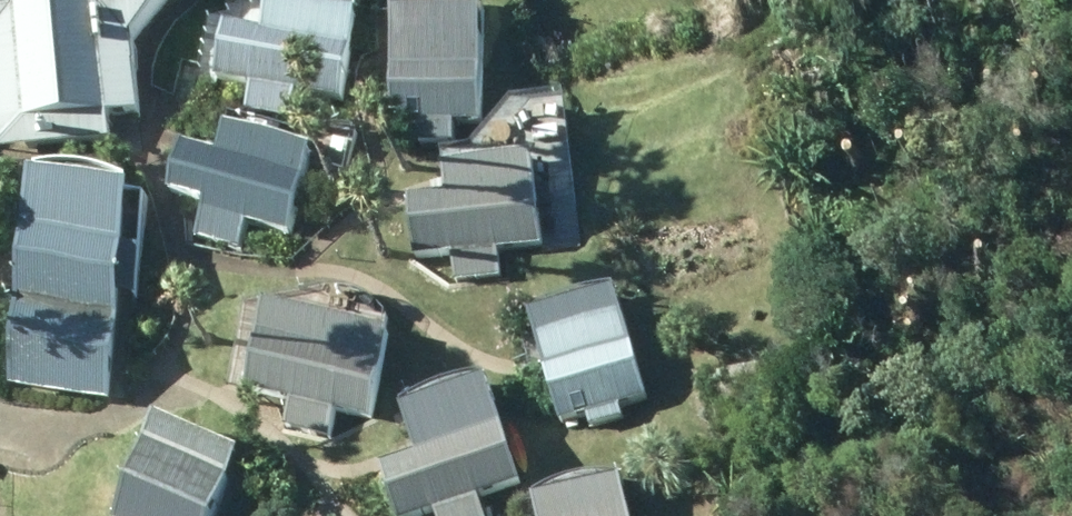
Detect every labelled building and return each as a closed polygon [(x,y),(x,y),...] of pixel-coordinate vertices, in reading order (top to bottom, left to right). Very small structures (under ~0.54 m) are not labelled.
[(25,110),(28,128),(58,124),(61,137),(114,130),(138,97),(129,30),(152,0),(0,0),(0,113),(25,110)] [(262,16),(227,10),(216,71),(250,77),(245,105),(291,113),(296,83),(340,91),(356,0),(265,0),(262,16)] [(388,114),(414,115),(414,133),(455,134),(456,116),(482,116),(483,0),(390,0),(388,114)] [(246,215),(289,226),(311,134),(225,113),(218,141),(180,131),(168,182),(204,191),(195,231),(240,241),(246,215)] [(532,142),(443,148),(446,183),(406,187),(412,253),(540,243),(532,142)] [(34,181),(16,376),(106,386),(112,334),(134,336),(149,192),(34,181)] [(388,318),(264,293),(245,381),(292,392),(285,423),(328,432),(334,405),(368,412),(388,318)] [(624,302),(537,323),(560,414),(586,407),(588,418),(624,409),(620,396),(646,390),(624,302)] [(408,414),(418,444),(379,457),(399,515),(400,515),(434,505),(437,515),(483,515),(487,515),(478,490),(523,474),(493,387),(408,414)] [(159,406),(116,515),(207,515),(239,437),(159,406)] [(623,466),(537,485),(544,515),(634,515),(623,466)]
